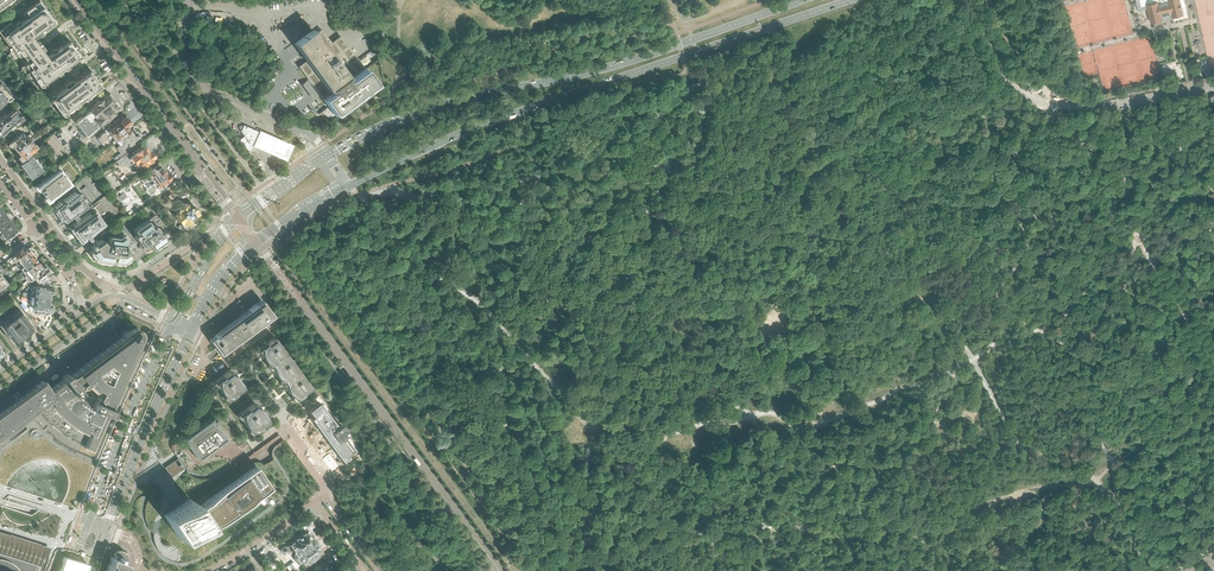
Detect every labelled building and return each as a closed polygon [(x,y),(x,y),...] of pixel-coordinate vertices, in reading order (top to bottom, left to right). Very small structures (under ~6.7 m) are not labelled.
[(1142,10),(1148,9),(1151,22),(1162,20),(1161,17),(1172,14),(1174,20),(1174,22),(1196,17),(1194,11),(1189,13),(1186,0),(1139,0),(1142,10)] [(34,3),(21,13),(25,18),(12,27),(9,22),(0,28),(0,30),(0,31),(0,35),(6,43),(6,42),(7,44),(6,45),(9,50),(8,51),(14,58),(20,53),(27,62),(20,67),(25,73),(26,73),(30,78),(33,78),(32,79),(37,85),(59,69),(69,83),(48,99),(58,113),(60,112),(61,113),(67,109),(68,111),(77,105),(76,102),(82,98),(84,100),(93,94),(91,91),(98,86),(87,70),(86,71),(76,57),(78,56),(73,49),(67,42),(65,44),(64,43),(50,52),(49,52),(50,50),(49,49),(49,48),(48,47),(47,46),(45,46),(44,47),(43,48),(43,49),(42,50),(41,52),(34,43),(36,42),(35,41),(37,41),(38,41),(39,41),(40,40),(41,39),(41,37),(40,36),(39,35),(38,35),(37,34),(36,35),(36,34),(49,24),(48,22),(51,20),(46,13),(39,3),(36,5),(34,3)] [(355,59),(354,57),(351,54),(340,38),(332,43),(321,29),(319,30),(315,33),(312,29),(292,43),(306,62),(300,67),(309,79),(311,81),(323,97),(323,98),(333,113),(374,83),(363,68),(362,69),(355,59)] [(6,109),(4,107),(6,106),(6,104),(3,101),(4,100),(6,100),(10,96),(5,90),(6,89),(0,82),(0,106),(2,109),(3,108),(0,111),(0,112),(1,113),(5,110),(6,109)] [(107,116),(117,108),(111,101),(112,101),(106,94),(101,98),(102,99),(96,104),(96,105),(95,106),(94,105),(92,107),(93,108),(89,110),(90,111),(89,111),(88,111),(75,122),(86,135),(97,126),(96,126),(96,125),(98,127),(104,121),(104,122),(105,122),(109,118),(107,116)] [(22,118),(18,113),(17,113),(13,109),(6,115),(5,114),(7,112),(7,110),(6,109),(5,110),(5,111),(1,114),(0,113),(0,135),(4,131),(6,133),(10,130),(8,129),(10,127),(16,122),(18,122),(22,118)] [(115,140),(132,127),(128,122),(129,121),(129,119),(127,117),(125,117),(124,117),(123,117),(122,117),(122,118),(122,119),(120,120),(119,118),(112,123),(108,127),(103,130),(104,132),(100,135),(101,135),(97,138),(101,143),(102,143),(105,147),(110,143),(107,139),(108,138),(109,138),(110,138),(110,137),(110,136),(114,140),(115,140)] [(12,147),(15,151),(33,136),(30,133),(27,136),(24,135),(24,132),(29,132),(29,127),(27,127),(26,125),(20,129),(17,132),(18,133),(16,134),(17,135),(7,144),(11,148),(12,147)] [(254,146),(260,133),(261,133),(261,132),(260,132),(250,128),(243,125),(240,131),(244,136),(241,138),(239,139),(248,152),(249,151),(251,150),(251,149),(252,149),(252,148),(253,148),(254,147),(255,147),(255,146),(254,146)] [(132,127),(115,140),(118,144),(120,143),(121,144),(116,148),(119,152),(124,149),(123,148),(128,144),(130,147),(133,144),(132,143),(135,141),(133,139),(139,135),(139,133),(137,131),(135,131),(132,127)] [(54,136),(61,132),(58,128),(52,134),(54,136)] [(287,143),(262,132),(255,147),(281,158),(287,143)] [(33,136),(15,151),(17,153),(14,155),(19,161),(36,147),(31,141),(35,138),(33,136)] [(153,158),(152,157),(153,157),(149,152),(148,152),(145,148),(145,147),(143,147),(143,148),(140,150),(139,148),(132,153),(133,155),(131,156),(128,152),(126,153),(124,150),(118,155),(119,156),(115,159),(116,161),(119,165),(120,165),(121,167),(124,164),(126,166),(131,162),(136,169),(138,167),(139,168),(146,162),(146,163),(149,164),(153,161),(153,158)] [(72,148),(66,152),(69,156),(75,151),(72,148)] [(30,178),(42,169),(34,159),(33,159),(30,156),(19,164),(30,178)] [(171,184),(168,179),(169,179),(169,177),(167,174),(165,174),(160,168),(159,169),(157,167),(152,171),(151,170),(142,176),(141,174),(133,179),(133,180),(131,182),(132,184),(135,182),(135,183),(140,179),(146,187),(145,188),(150,195),(156,190),(155,188),(162,184),(166,188),(171,184)] [(47,201),(71,183),(60,169),(36,187),(47,201)] [(84,207),(83,206),(85,204),(83,202),(84,201),(78,193),(77,194),(75,192),(63,201),(60,203),(61,203),(60,203),(59,202),(53,206),(55,207),(53,208),(55,210),(53,211),(60,220),(61,219),(62,221),(64,223),(70,219),(77,214),(76,213),(81,209),(84,207)] [(194,217),(197,215),(199,214),(190,201),(185,204),(179,203),(175,207),(178,212),(173,215),(180,224),(178,226),(178,228),(179,229),(181,229),(192,221),(194,221),(194,217)] [(153,209),(149,204),(143,208),(147,213),(153,209)] [(88,236),(103,224),(104,226),(106,227),(108,226),(107,225),(105,226),(104,225),(93,210),(88,213),(68,229),(79,243),(84,239),(83,239),(84,238),(85,239),(86,239),(87,238),(88,238),(88,237),(87,236),(88,235),(88,236)] [(164,234),(164,232),(163,231),(162,231),(162,229),(158,223),(156,223),(155,222),(158,220),(158,219),(155,215),(154,214),(134,229),(133,230),(136,234),(134,235),(134,237),(135,238),(136,238),(136,240),(139,244),(139,248),(142,249),(143,248),(146,253),(147,253),(165,240),(165,238),(162,235),(164,234)] [(0,219),(0,233),(4,238),(15,229),(11,224),(11,223),(10,221),(9,221),(5,215),(0,219)] [(127,246),(129,244),(129,243),(128,241),(127,241),(127,240),(122,234),(121,234),(117,237),(109,235),(106,231),(104,231),(100,234),(100,236),(102,238),(101,239),(99,239),(93,243),(93,244),(92,244),(90,245),(90,247),(92,249),(89,250),(88,251),(88,253),(94,261),(104,262),(103,263),(104,264),(113,265),(114,264),(124,265),(132,259),(132,258),(130,254),(131,254),(132,254),(133,251),(132,250),(130,250),(130,249),(127,246)] [(329,236),(325,239),(330,247),(335,244),(329,236)] [(11,257),(17,264),(33,251),(31,247),(29,247),(27,249),(25,246),(11,257)] [(17,275),(22,271),(36,260),(34,258),(36,256),(36,255),(33,251),(17,264),(12,268),(17,275)] [(33,278),(45,268),(44,266),(44,264),(40,259),(38,259),(36,260),(22,271),(26,276),(24,277),(28,282),(33,278)] [(0,266),(0,273),(2,276),(9,271),(7,268),(5,269),(2,265),(0,266)] [(46,268),(45,268),(33,278),(36,282),(38,280),(40,283),(48,277),(48,278),(51,275),(49,272),(48,272),(49,270),(47,268),(46,268)] [(31,297),(51,299),(52,293),(52,289),(48,288),(48,287),(46,287),(46,286),(44,286),(44,287),(36,286),(34,287),(34,288),(32,287),(31,291),(32,291),(31,297)] [(51,299),(31,297),(30,303),(29,308),(32,309),(32,308),(37,309),(36,313),(45,314),(45,312),(50,313),(50,312),(53,312),(53,306),(50,306),(50,305),(51,299)] [(219,354),(270,317),(272,315),(261,300),(246,311),(243,308),(244,308),(241,304),(238,306),(237,306),(236,306),(236,307),(236,308),(234,310),(239,317),(216,333),(217,334),(209,340),(219,354)] [(30,327),(28,325),(28,324),(29,323),(21,312),(19,310),(17,311),(15,308),(0,319),(0,323),(0,324),(0,327),(1,328),(13,344),(15,343),(28,332),(27,331),(29,329),(30,328),(30,327)] [(22,394),(14,400),(10,396),(1,403),(4,408),(0,411),(0,437),(38,409),(43,414),(48,420),(53,425),(58,429),(64,433),(70,437),(77,441),(83,443),(82,446),(90,449),(106,413),(108,414),(111,408),(109,407),(137,343),(138,340),(140,336),(140,335),(140,334),(140,332),(139,330),(139,329),(138,329),(137,328),(135,327),(134,327),(132,328),(131,328),(127,331),(68,375),(67,373),(61,377),(62,379),(49,389),(42,380),(22,394)] [(287,355),(281,346),(274,337),(265,344),(264,343),(260,346),(261,347),(257,350),(269,367),(287,355)] [(299,371),(293,363),(287,355),(269,367),(282,383),(299,371)] [(243,387),(238,381),(240,380),(236,374),(234,375),(230,370),(222,376),(221,375),(217,378),(217,379),(213,382),(226,399),(230,396),(231,397),(235,394),(234,393),(243,387)] [(310,387),(305,380),(299,371),(282,383),(293,400),(310,387)] [(267,419),(263,414),(264,413),(260,407),(258,408),(254,402),(246,409),(245,407),(241,410),(242,412),(237,415),(238,415),(250,432),(267,419)] [(346,432),(339,423),(336,426),(318,402),(307,410),(312,417),(310,418),(328,442),(342,461),(348,457),(345,453),(352,449),(352,448),(342,435),(346,432)] [(47,424),(38,414),(32,419),(42,429),(44,428),(45,428),(46,428),(46,427),(46,426),(47,424)] [(224,438),(213,422),(210,418),(183,438),(198,458),(224,438)] [(243,439),(239,434),(235,437),(238,443),(243,439)] [(133,504),(139,514),(176,570),(190,570),(208,559),(193,537),(210,526),(212,525),(216,531),(218,529),(220,528),(222,525),(224,524),(227,522),(231,519),(233,517),(236,515),(238,513),(241,511),(243,510),(246,508),(248,506),(251,505),(254,502),(260,499),(257,495),(270,487),(273,485),(273,486),(286,477),(273,459),(263,465),(263,464),(262,464),(262,463),(261,463),(260,462),(259,462),(258,462),(256,462),(255,462),(254,463),(253,463),(252,464),(241,471),(197,500),(178,472),(184,469),(177,458),(164,467),(144,480),(133,504)] [(7,570),(43,570),(50,548),(0,532),(0,569),(7,570)] [(283,547),(280,550),(283,553),(287,550),(288,551),(292,548),(294,551),(296,554),(294,555),(295,556),(294,557),(294,559),(297,563),(299,565),(302,562),(306,568),(309,567),(310,566),(311,566),(312,565),(313,564),(314,564),(315,563),(316,562),(317,561),(318,560),(319,560),(320,559),(320,558),(321,557),(323,556),(319,550),(316,546),(315,544),(315,543),(315,541),(313,538),(312,538),(311,539),(306,532),(300,535),(297,537),(297,538),(296,538),(297,538),(294,540),(294,541),(293,541),(290,543),(289,544),(287,546),(286,547),(285,546),(283,547)] [(123,570),(126,563),(126,562),(125,561),(125,562),(124,561),(126,557),(126,556),(126,554),(125,553),(124,552),(123,551),(122,551),(122,550),(121,550),(120,550),(119,550),(117,550),(116,551),(115,552),(114,553),(113,557),(112,557),(111,556),(111,557),(109,556),(105,570),(104,570),(123,570)]
